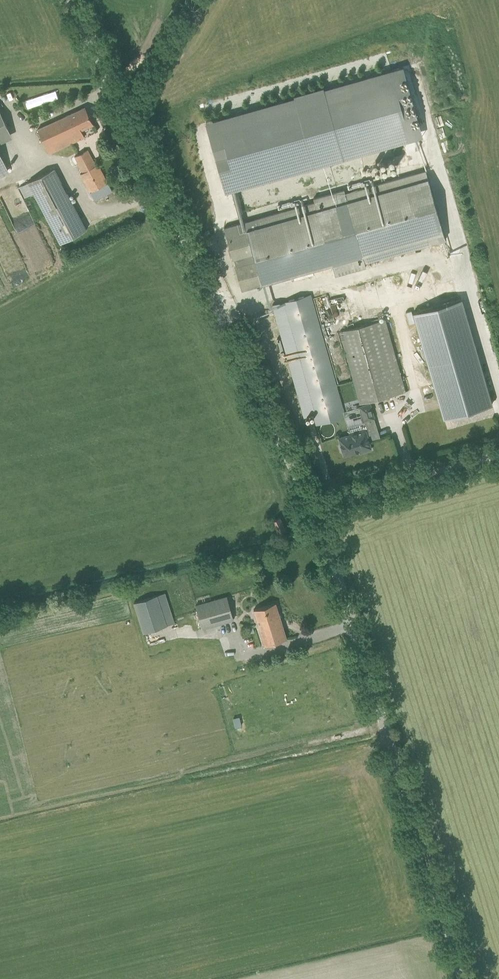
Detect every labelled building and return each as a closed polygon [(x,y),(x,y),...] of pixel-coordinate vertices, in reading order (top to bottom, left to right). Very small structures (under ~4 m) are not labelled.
[(324,87),(295,95),(296,97),(217,119),(220,131),(209,134),(222,181),(228,179),(231,191),(413,139),(410,128),(422,125),(408,78),(397,81),(394,70),(325,89),(324,87)] [(38,129),(48,151),(49,153),(84,137),(81,130),(93,124),(85,107),(38,129)] [(13,137),(0,110),(0,143),(13,137)] [(80,173),(95,200),(112,191),(98,164),(96,165),(87,149),(74,156),(83,172),(80,173)] [(9,170),(0,152),(0,174),(9,170)] [(86,230),(82,222),(54,168),(29,182),(56,235),(61,243),(86,230)] [(235,265),(241,289),(332,263),(335,275),(366,266),(365,262),(445,240),(425,170),(345,193),(344,189),(313,198),(314,202),(254,219),(256,227),(226,235),(233,259),(234,259),(236,265),(235,265)] [(402,287),(399,275),(383,279),(386,291),(402,287)] [(310,294),(282,302),(284,310),(317,424),(345,416),(312,302),(310,294)] [(461,298),(413,312),(444,418),(492,404),(461,298)] [(384,319),(349,329),(339,332),(360,404),(405,391),(402,382),(384,319)] [(360,407),(364,421),(374,418),(370,404),(360,407)] [(349,432),(350,434),(339,437),(344,455),(359,450),(360,452),(371,449),(365,428),(366,428),(364,421),(355,423),(355,421),(347,424),(349,432)] [(273,520),(278,532),(285,529),(280,517),(273,520)] [(143,633),(167,625),(158,595),(133,603),(143,633)] [(233,620),(226,596),(196,605),(203,629),(233,620)] [(275,602),(266,605),(253,609),(264,645),(277,641),(286,638),(275,602)]
